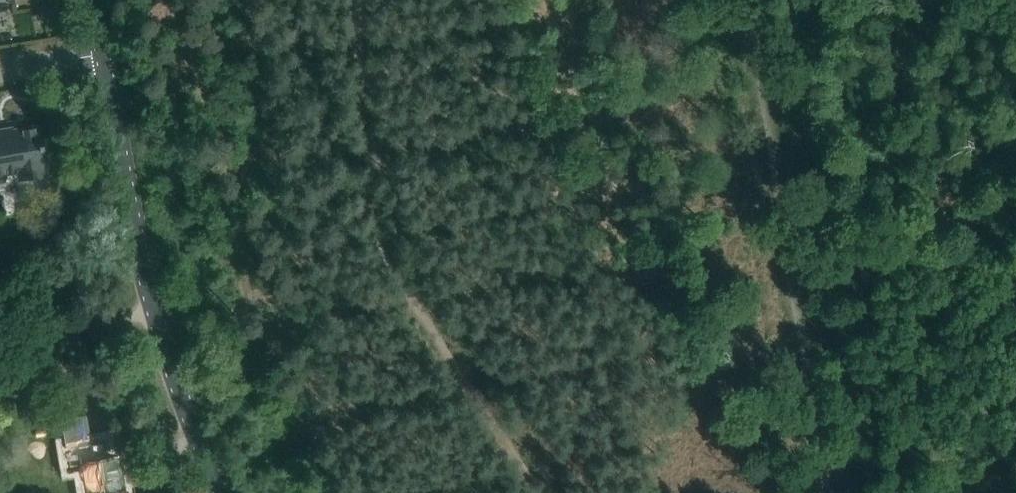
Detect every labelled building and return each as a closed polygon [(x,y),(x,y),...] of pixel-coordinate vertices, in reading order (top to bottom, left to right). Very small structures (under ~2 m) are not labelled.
[(41,124),(13,129),(14,133),(0,135),(0,182),(6,181),(8,177),(7,173),(18,171),(20,179),(47,174),(46,166),(48,166),(41,124)] [(110,295),(100,297),(102,307),(112,305),(110,295)] [(106,459),(104,442),(91,443),(87,415),(64,418),(70,465),(83,463),(87,492),(125,492),(124,492),(118,457),(106,459)]
